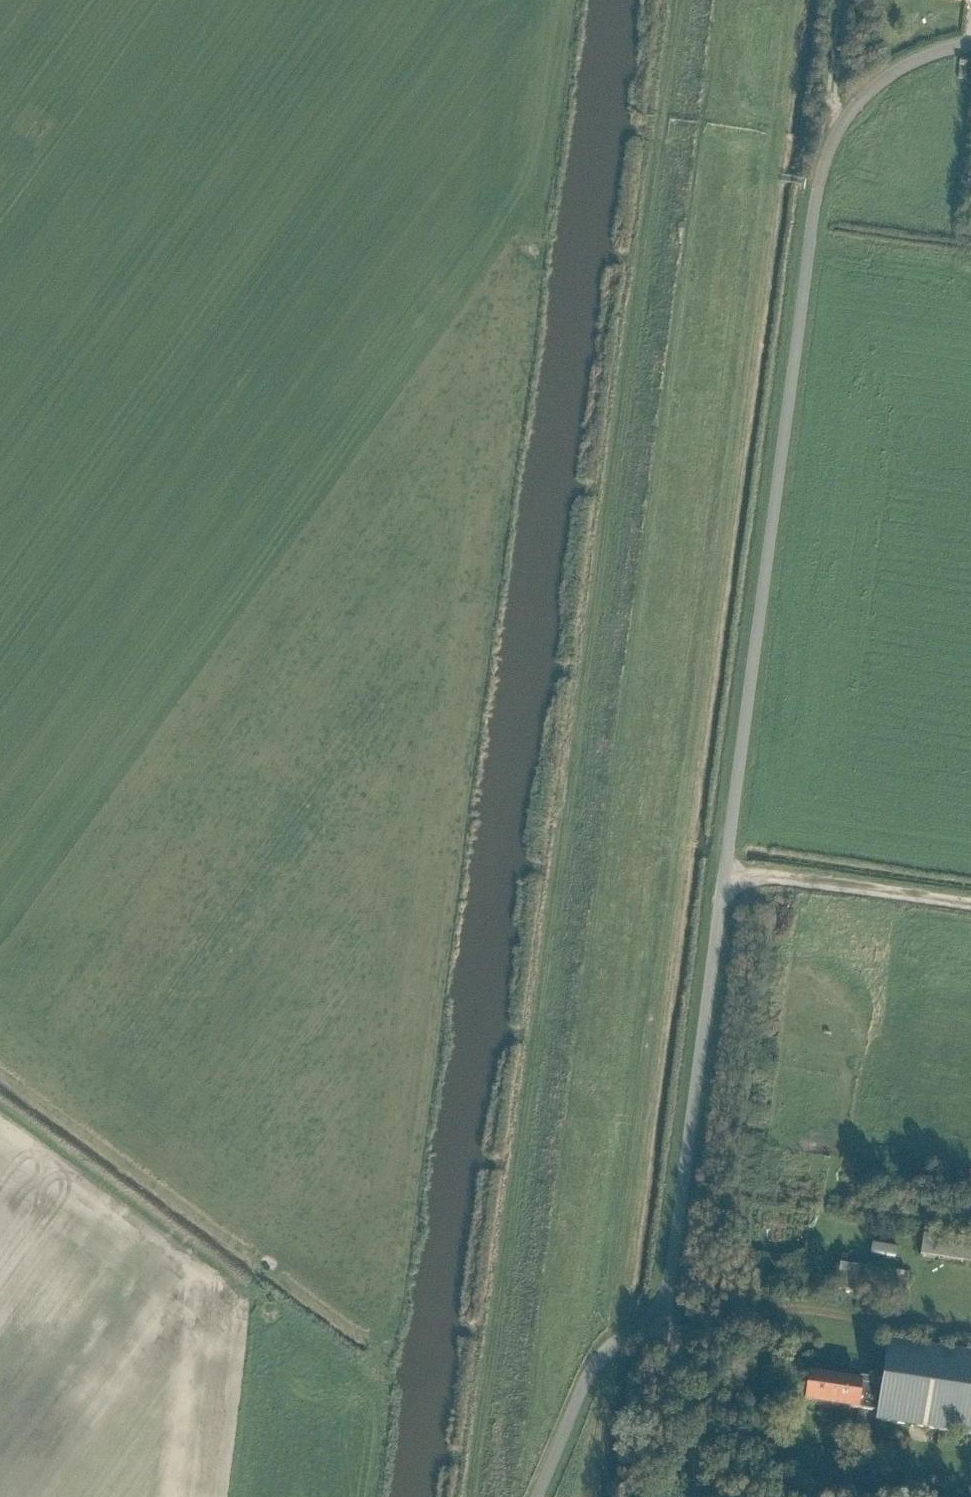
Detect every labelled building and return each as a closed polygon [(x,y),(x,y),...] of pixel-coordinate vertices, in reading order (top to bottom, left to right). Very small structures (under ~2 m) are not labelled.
[(921,1257),(970,1263),(970,1243),(924,1236),(921,1257)] [(840,1264),(836,1290),(904,1301),(909,1275),(840,1264)] [(879,1402),(936,1410),(933,1432),(970,1438),(970,1355),(888,1342),(881,1389),(879,1402)] [(879,1402),(881,1389),(810,1378),(806,1404),(877,1415),(879,1402)] [(936,1410),(879,1402),(876,1423),(933,1432),(936,1410)]
